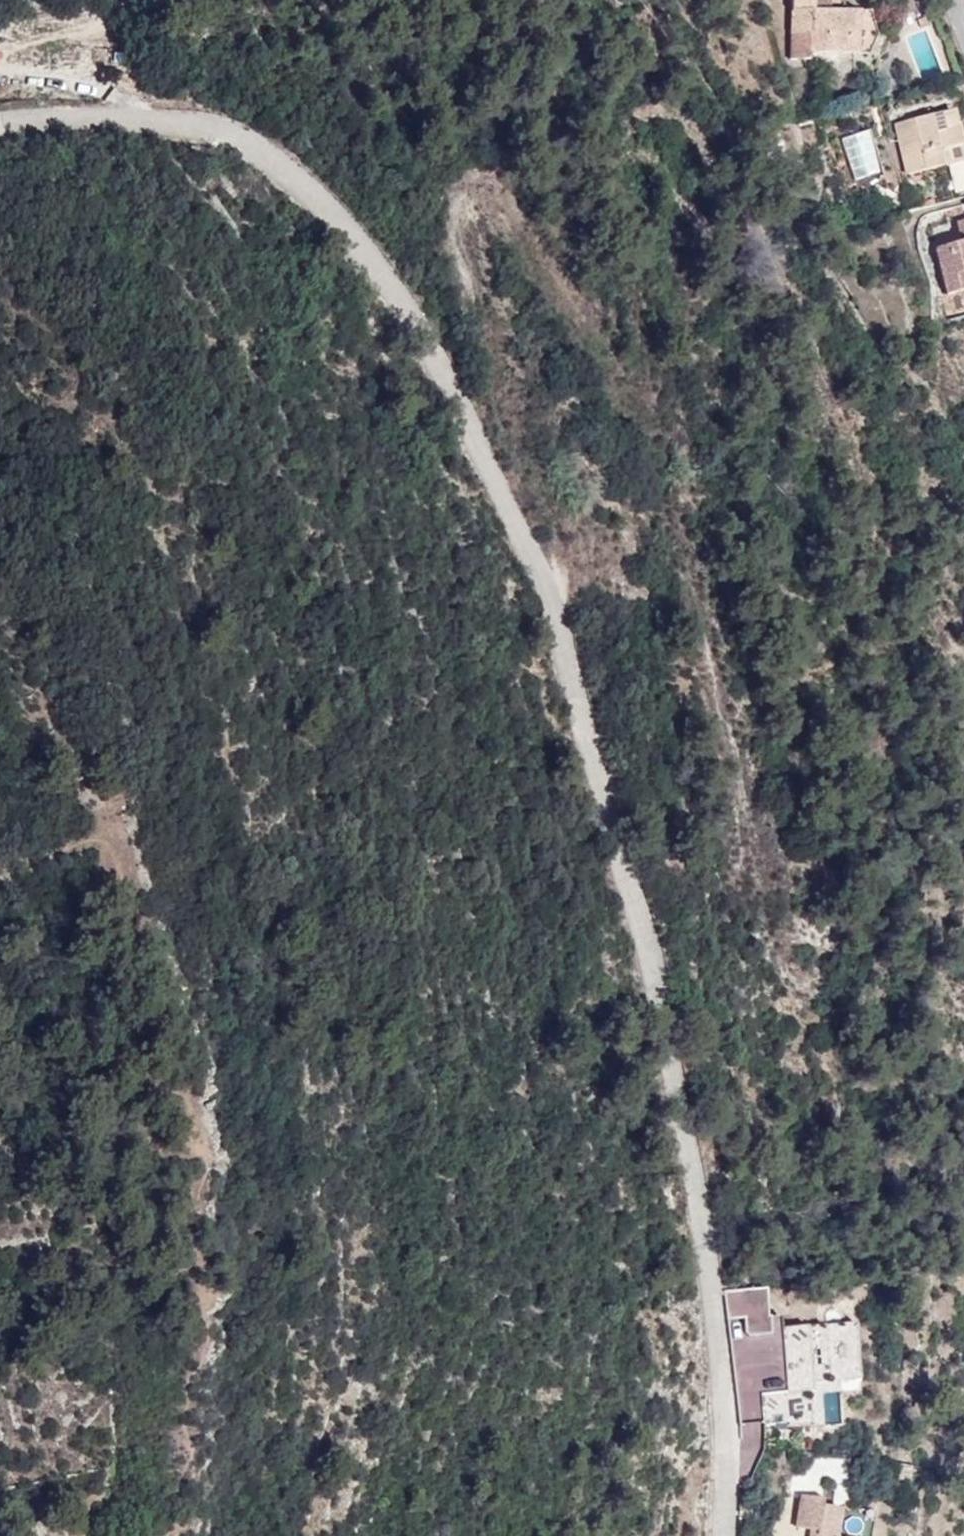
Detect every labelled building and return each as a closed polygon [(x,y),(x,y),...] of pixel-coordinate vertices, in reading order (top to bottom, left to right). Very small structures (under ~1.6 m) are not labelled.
[(783,58),(804,59),(804,52),(841,56),(842,35),(849,36),(850,15),(810,12),(810,0),(786,0),(783,58)] [(963,154),(963,105),(914,114),(924,162),(963,154)] [(849,140),(853,184),(877,181),(873,138),(849,140)] [(948,308),(963,302),(963,214),(951,218),(957,241),(937,247),(951,289),(943,291),(948,308)] [(842,1508),(823,1504),(824,1497),(802,1493),(797,1527),(812,1529),(811,1535),(837,1535),(842,1508)]
